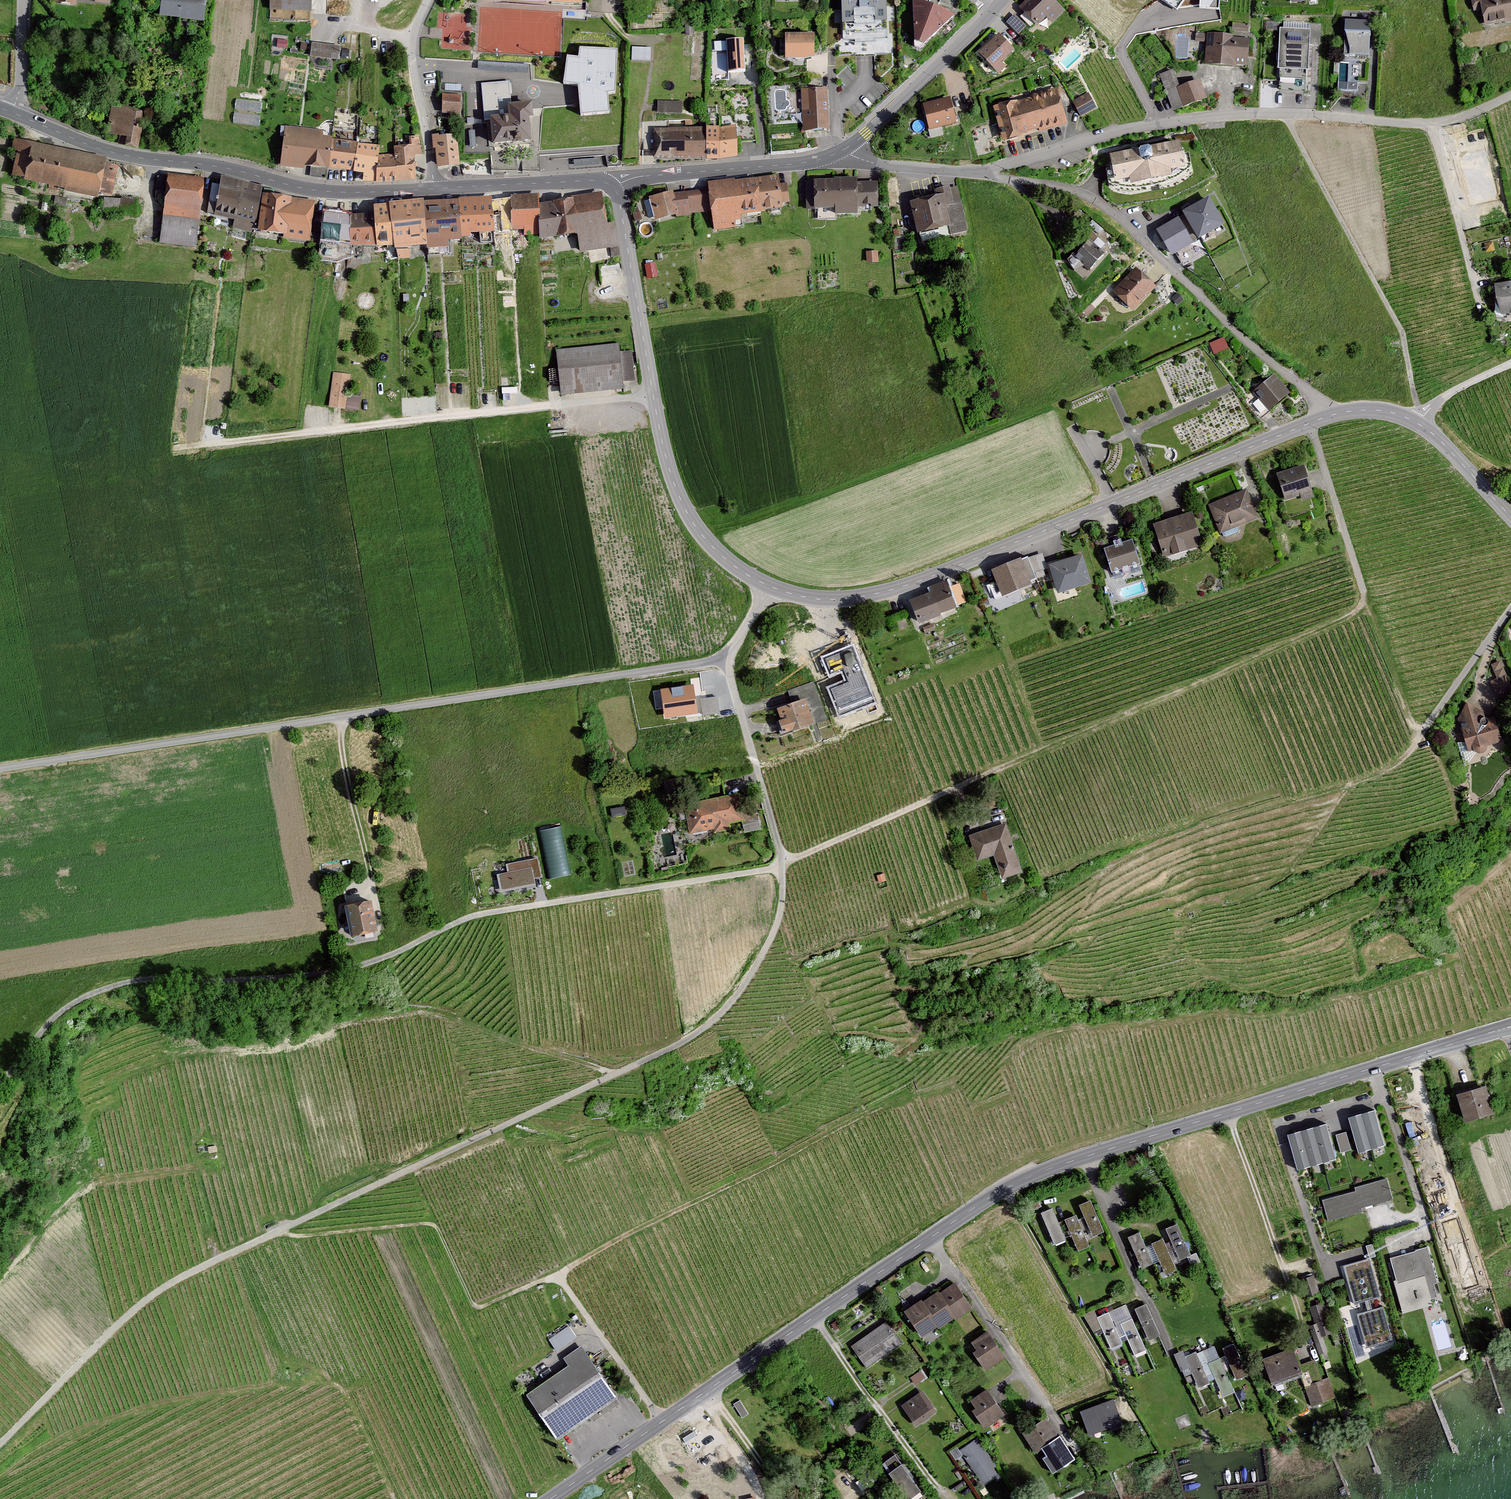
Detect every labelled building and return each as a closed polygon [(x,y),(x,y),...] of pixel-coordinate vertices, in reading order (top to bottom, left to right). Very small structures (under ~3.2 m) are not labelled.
[(160,16),(205,21),(207,0),(162,0),(160,16)] [(271,12),(313,13),(314,0),(272,0),(271,12)] [(837,41),(884,38),(882,0),(835,0),(837,41)] [(1048,0),(1024,0),(1014,10),(1039,34),(1061,12),(1048,0)] [(1177,10),(1184,0),(1162,0),(1177,10)] [(1199,8),(1218,9),(1219,0),(1199,0),(1199,8)] [(1477,28),(1510,21),(1510,0),(1471,0),(1477,28)] [(950,21),(903,2),(905,51),(912,54),(950,21)] [(1007,23),(1021,34),(1028,25),(1014,15),(1007,23)] [(1376,27),(1338,22),(1330,88),(1367,93),(1376,27)] [(1241,71),(1246,29),(1229,27),(1227,39),(1203,36),(1200,66),(1241,71)] [(1311,28),(1280,27),(1279,68),(1309,69),(1311,28)] [(815,32),(785,32),(785,57),(815,57),(815,32)] [(1010,55),(993,37),(972,57),(989,75),(1010,55)] [(743,39),(726,40),(728,73),(745,71),(743,39)] [(341,46),(312,42),(310,56),(339,59),(341,46)] [(632,61),(652,61),(652,47),(633,46),(632,61)] [(618,51),(580,49),(579,59),(567,58),(564,85),(578,87),(581,116),(610,113),(608,94),(616,94),(618,51)] [(490,121),(493,144),(532,141),(529,118),(534,118),(532,102),(511,104),(509,82),(481,85),(485,121),(490,121)] [(1195,82),(1171,91),(1178,112),(1202,104),(1195,82)] [(827,89),(801,90),(803,132),(830,131),(827,89)] [(1052,92),(988,110),(997,145),(1061,127),(1052,92)] [(461,95),(443,94),(442,113),(460,114),(461,95)] [(955,120),(949,96),(921,103),(928,127),(955,120)] [(1085,96),(1068,104),(1075,120),(1092,112),(1085,96)] [(262,102),(236,98),(235,109),(261,113),(262,102)] [(658,114),(683,115),(684,101),(659,100),(658,114)] [(143,115),(113,111),(109,137),(128,139),(127,147),(138,149),(143,115)] [(260,115),(234,112),(233,123),(259,127),(260,115)] [(736,125),(719,127),(719,158),(737,155),(736,125)] [(719,127),(719,126),(707,126),(707,158),(719,158),(719,127)] [(325,133),(287,129),(282,172),(332,176),(332,172),(335,142),(324,141),(325,133)] [(704,129),(654,129),(654,157),(704,157),(704,129)] [(934,138),(944,136),(943,130),(932,132),(934,138)] [(440,136),(432,137),(433,151),(436,150),(437,170),(461,168),(458,136),(440,138),(440,136)] [(1488,168),(1481,140),(1456,146),(1462,174),(1488,168)] [(355,175),(359,145),(335,142),(332,172),(355,175)] [(115,162),(21,143),(13,181),(108,200),(115,162)] [(379,157),(381,148),(359,145),(355,175),(379,178),(379,157)] [(1172,147),(1100,159),(1104,189),(1127,192),(1160,188),(1188,171),(1186,154),(1174,157),(1172,147)] [(419,179),(420,150),(394,150),(394,157),(379,157),(379,178),(419,179)] [(778,175),(709,184),(714,229),(735,227),(734,218),(739,218),(738,211),(782,206),(778,175)] [(207,182),(170,178),(162,244),(199,249),(207,182)] [(263,191),(221,180),(211,220),(257,234),(263,191)] [(852,187),(852,182),(810,182),(810,218),(852,218),(852,211),(852,187)] [(873,211),(873,187),(852,187),(852,211),(873,211)] [(611,196),(541,205),(545,241),(580,237),(582,256),(618,252),(611,196)] [(937,196),(902,203),(909,237),(944,230),(937,196)] [(1209,196),(1185,211),(1186,213),(1158,230),(1172,253),(1224,222),(1209,196)] [(318,203),(264,197),(259,239),(313,245),(318,203)] [(539,198),(515,199),(517,233),(526,232),(526,237),(543,236),(539,198)] [(513,199),(493,201),(495,229),(516,227),(513,199)] [(494,236),(492,200),(462,202),(465,238),(494,236)] [(426,202),(395,205),(400,252),(431,249),(426,202)] [(461,202),(429,205),(433,249),(464,247),(461,202)] [(393,206),(374,208),(380,254),(399,252),(393,206)] [(356,218),(327,215),(324,243),(353,246),(356,218)] [(375,218),(358,218),(354,248),(378,249),(375,218)] [(1102,253),(1089,241),(1076,256),(1089,267),(1102,253)] [(879,251),(867,252),(867,263),(879,263),(879,251)] [(656,262),(646,264),(648,278),(658,277),(656,262)] [(1155,286),(1136,269),(1116,290),(1134,308),(1155,286)] [(1486,286),(1489,316),(1510,314),(1510,284),(1486,286)] [(1183,299),(1177,293),(1172,299),(1178,304),(1183,299)] [(1228,347),(1224,338),(1210,344),(1214,353),(1228,347)] [(621,343),(557,351),(562,396),(627,388),(621,343)] [(351,377),(332,375),(329,412),(347,415),(351,377)] [(1274,375),(1255,391),(1270,408),(1289,392),(1274,375)] [(1303,465),(1276,474),(1285,500),(1299,496),(1301,500),(1314,496),(1303,465)] [(1246,490),(1209,505),(1220,533),(1258,518),(1246,490)] [(1191,512),(1153,524),(1164,558),(1202,546),(1191,512)] [(1131,540),(1105,549),(1113,571),(1139,562),(1131,540)] [(1082,554),(1050,564),(1059,593),(1092,583),(1082,554)] [(1029,556),(990,571),(1001,599),(1040,584),(1029,556)] [(933,594),(909,602),(916,623),(958,608),(951,587),(948,578),(930,584),(933,594)] [(874,702),(852,648),(825,659),(831,673),(843,669),(848,681),(830,689),(841,716),(874,702)] [(793,704),(779,709),(783,720),(780,721),(784,732),(825,718),(813,683),(789,691),(793,704)] [(696,712),(692,686),(663,690),(667,716),(696,712)] [(720,713),(717,697),(701,700),(704,716),(720,713)] [(1463,726),(1453,730),(1459,751),(1495,740),(1488,717),(1473,721),(1471,714),(1460,717),(1463,726)] [(744,797),(686,807),(691,836),(731,830),(731,826),(743,824),(744,834),(761,832),(758,814),(747,815),(744,797)] [(571,873),(565,825),(544,828),(551,876),(571,873)] [(971,837),(979,858),(995,853),(1003,878),(1021,872),(1005,825),(971,837)] [(510,873),(501,875),(504,891),(537,884),(536,879),(541,878),(538,865),(531,867),(529,862),(508,867),(510,873)] [(886,880),(883,874),(877,876),(880,882),(886,880)] [(370,903),(346,907),(352,935),(375,930),(370,903)] [(1485,1088),(1459,1096),(1466,1121),(1492,1113),(1485,1088)] [(1374,1111),(1349,1118),(1359,1153),(1384,1145),(1374,1111)] [(1404,1115),(1410,1138),(1428,1133),(1422,1111),(1404,1115)] [(1326,1125),(1287,1136),(1297,1170),(1336,1160),(1326,1125)] [(1346,1132),(1336,1135),(1340,1152),(1350,1150),(1346,1132)] [(1392,1200),(1387,1180),(1356,1188),(1357,1192),(1324,1201),(1329,1220),(1361,1211),(1361,1208),(1392,1200)] [(1092,1202),(1080,1208),(1095,1239),(1107,1233),(1092,1202)] [(1069,1241),(1055,1209),(1043,1214),(1057,1246),(1069,1241)] [(1079,1218),(1066,1224),(1080,1255),(1094,1249),(1079,1218)] [(1445,1241),(1461,1238),(1457,1222),(1441,1225),(1445,1241)] [(1182,1224),(1167,1230),(1180,1261),(1195,1255),(1182,1224)] [(1141,1234),(1128,1240),(1143,1270),(1156,1264),(1141,1234)] [(1179,1271),(1165,1241),(1152,1247),(1166,1277),(1179,1271)] [(1371,1258),(1376,1256),(1372,1244),(1367,1245),(1371,1258)] [(1437,1283),(1427,1247),(1416,1250),(1416,1252),(1391,1259),(1397,1281),(1394,1281),(1403,1313),(1431,1305),(1430,1300),(1438,1297),(1434,1284),(1437,1283)] [(1368,1259),(1343,1266),(1354,1303),(1379,1296),(1368,1259)] [(1313,1277),(1302,1281),(1307,1296),(1318,1292),(1313,1277)] [(1465,1283),(1472,1304),(1488,1299),(1480,1278),(1465,1283)] [(922,1301),(906,1312),(922,1335),(936,1325),(938,1327),(953,1317),(955,1319),(971,1308),(955,1285),(940,1296),(938,1293),(923,1304),(922,1301)] [(1381,1298),(1371,1300),(1373,1308),(1383,1306),(1381,1298)] [(1322,1304),(1310,1308),(1316,1325),(1311,1327),(1320,1354),(1327,1351),(1322,1337),(1332,1333),(1322,1304)] [(1149,1306),(1136,1312),(1150,1342),(1163,1336),(1149,1306)] [(1383,1308),(1358,1314),(1366,1346),(1391,1340),(1383,1308)] [(1112,1350),(1124,1344),(1111,1314),(1099,1319),(1112,1350)] [(1147,1351),(1133,1320),(1121,1326),(1135,1356),(1147,1351)] [(886,1325),(854,1347),(867,1366),(899,1343),(886,1325)] [(576,1336),(569,1326),(549,1340),(556,1350),(576,1336)] [(988,1334),(973,1344),(978,1351),(975,1353),(986,1370),(1004,1357),(988,1334)] [(568,1368),(528,1396),(558,1440),(590,1417),(593,1422),(620,1404),(616,1399),(618,1398),(582,1345),(562,1359),(568,1368)] [(1237,1345),(1224,1351),(1236,1381),(1250,1376),(1237,1345)] [(1306,1376),(1295,1349),(1267,1360),(1278,1387),(1306,1376)] [(1210,1384),(1197,1355),(1183,1361),(1196,1391),(1210,1384)] [(1222,1398),(1235,1393),(1221,1359),(1208,1365),(1215,1382),(1222,1398)] [(1328,1379),(1306,1388),(1313,1407),(1335,1398),(1328,1379)] [(921,1391),(901,1405),(916,1424),(935,1410),(921,1391)] [(987,1391),(972,1401),(978,1410),(975,1412),(985,1428),(1003,1415),(987,1391)] [(1115,1397),(1082,1409),(1091,1434),(1124,1422),(1115,1397)] [(748,1414),(740,1401),(734,1404),(742,1418),(748,1414)] [(1046,1419),(1024,1434),(1036,1452),(1042,1448),(1047,1456),(1043,1459),(1053,1474),(1074,1460),(1059,1437),(1058,1438),(1046,1419)] [(958,1445),(951,1450),(957,1459),(962,1455),(983,1486),(1002,1473),(978,1438),(961,1449),(958,1445)] [(885,1461),(910,1498),(924,1490),(899,1452),(885,1461)]
